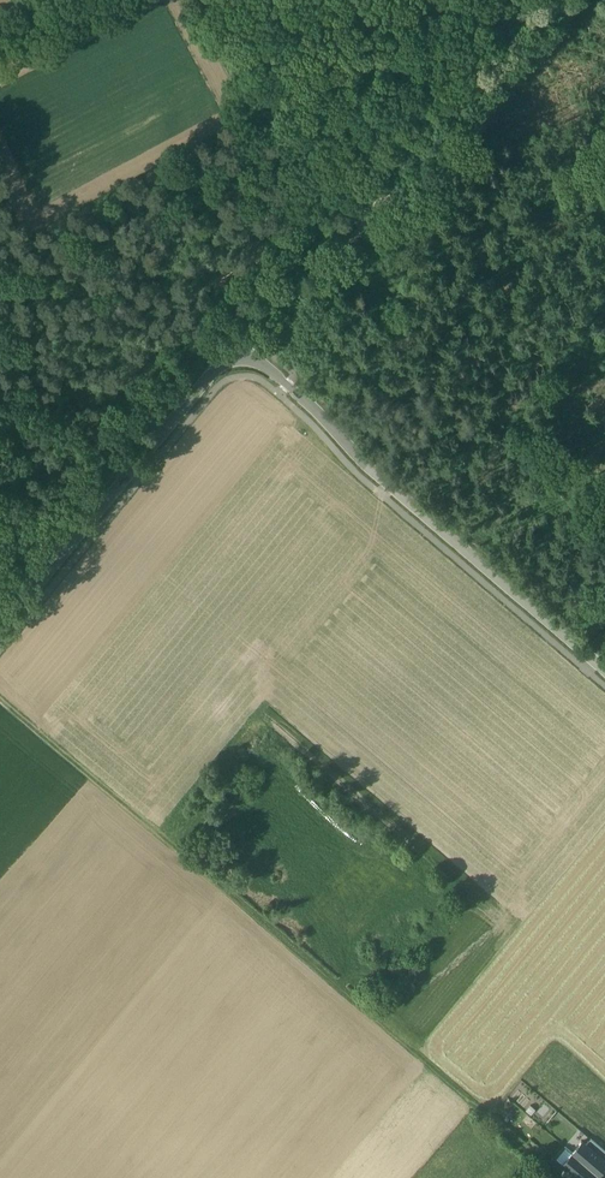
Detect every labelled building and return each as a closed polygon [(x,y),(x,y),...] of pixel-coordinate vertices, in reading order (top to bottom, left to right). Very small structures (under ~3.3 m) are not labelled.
[(586,1143),(602,1157),(604,1153),(604,1150),(590,1138),(586,1143)] [(572,1152),(598,1174),(601,1170),(599,1169),(604,1162),(604,1159),(602,1157),(586,1143),(582,1140),(572,1152)] [(598,1174),(572,1152),(562,1164),(566,1167),(579,1177),(591,1177),(593,1176),(595,1177),(598,1174)] [(566,1167),(561,1173),(568,1177),(579,1177),(566,1167)]
